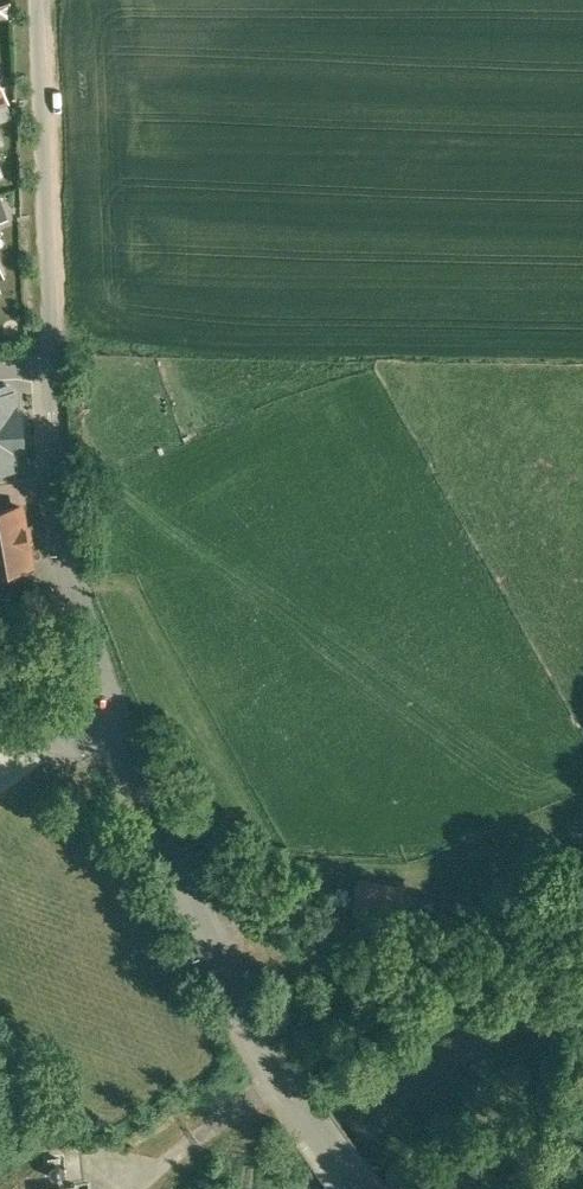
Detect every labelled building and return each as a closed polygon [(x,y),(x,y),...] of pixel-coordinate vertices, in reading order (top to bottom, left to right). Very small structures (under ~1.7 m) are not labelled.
[(18,464),(17,445),(22,445),(20,409),(16,410),(15,391),(10,391),(10,386),(7,383),(0,383),(0,465),(18,464)] [(0,501),(0,553),(23,552),(20,500),(0,501)]
